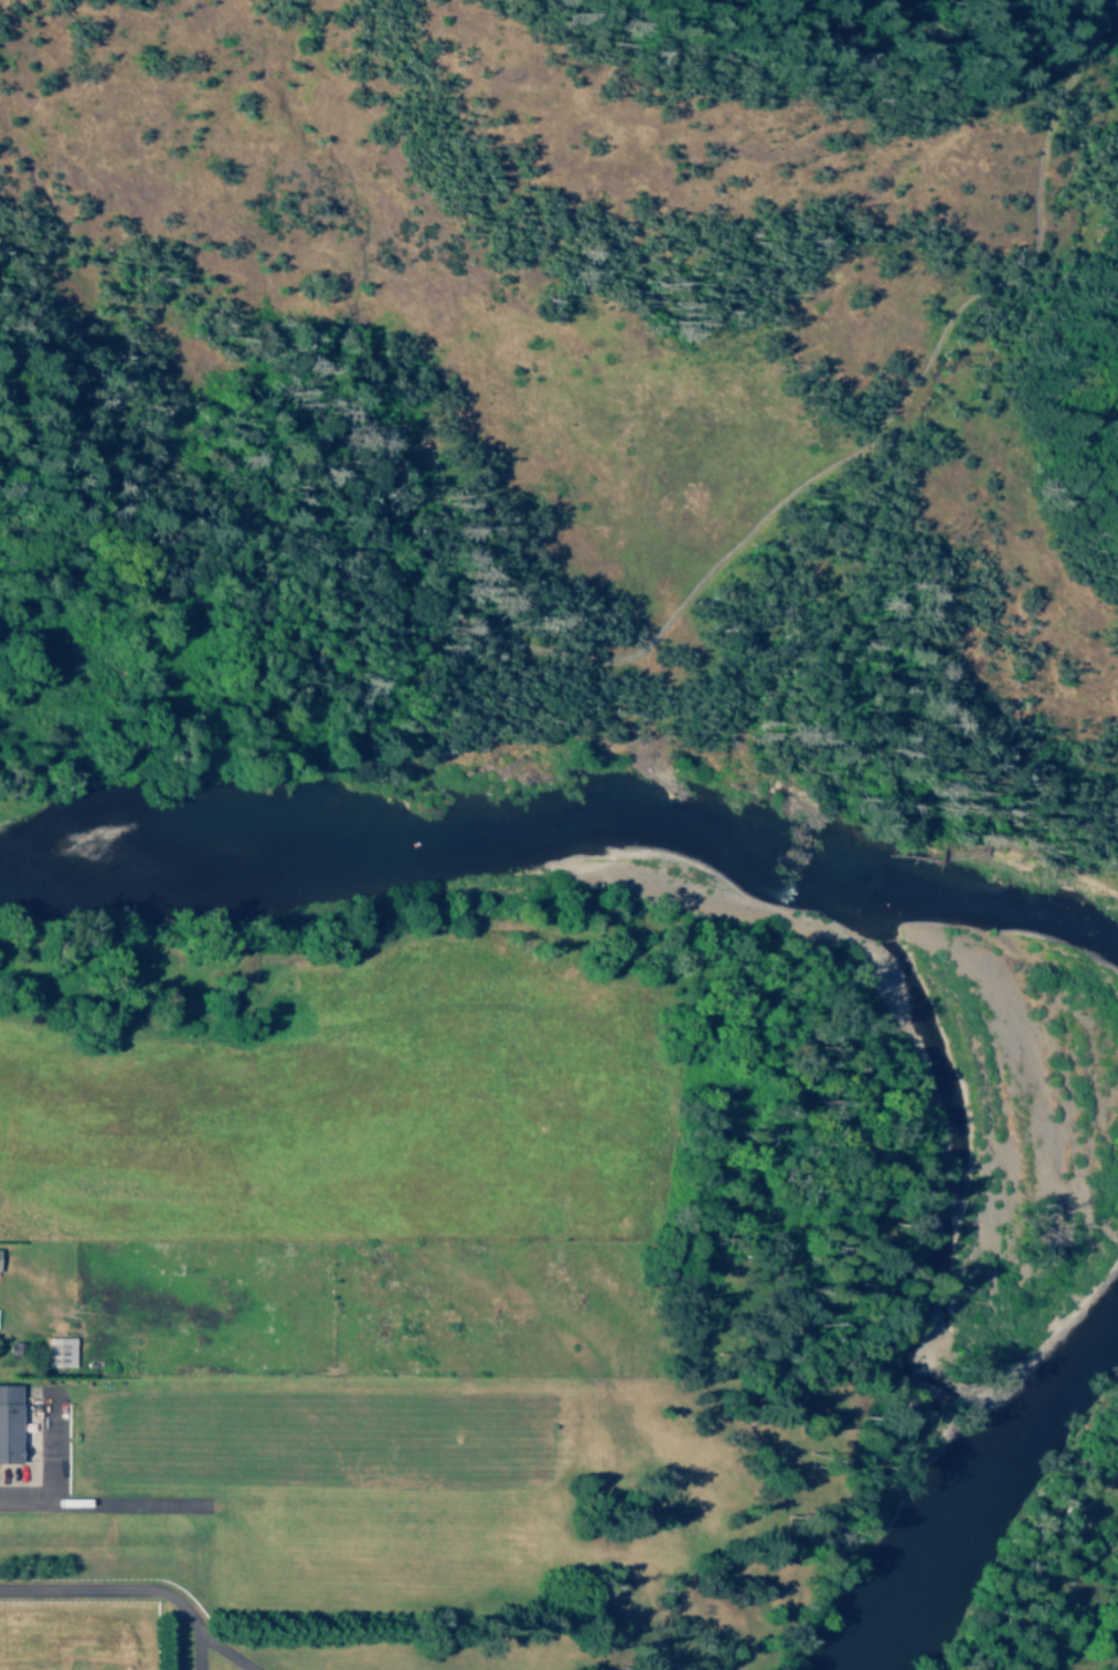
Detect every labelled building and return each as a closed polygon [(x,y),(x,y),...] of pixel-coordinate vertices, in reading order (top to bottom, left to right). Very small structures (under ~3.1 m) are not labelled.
[(42,1367),(70,1366),(69,1337),(41,1337),(42,1367)] [(13,1463),(14,1384),(0,1384),(0,1462),(13,1463)]
